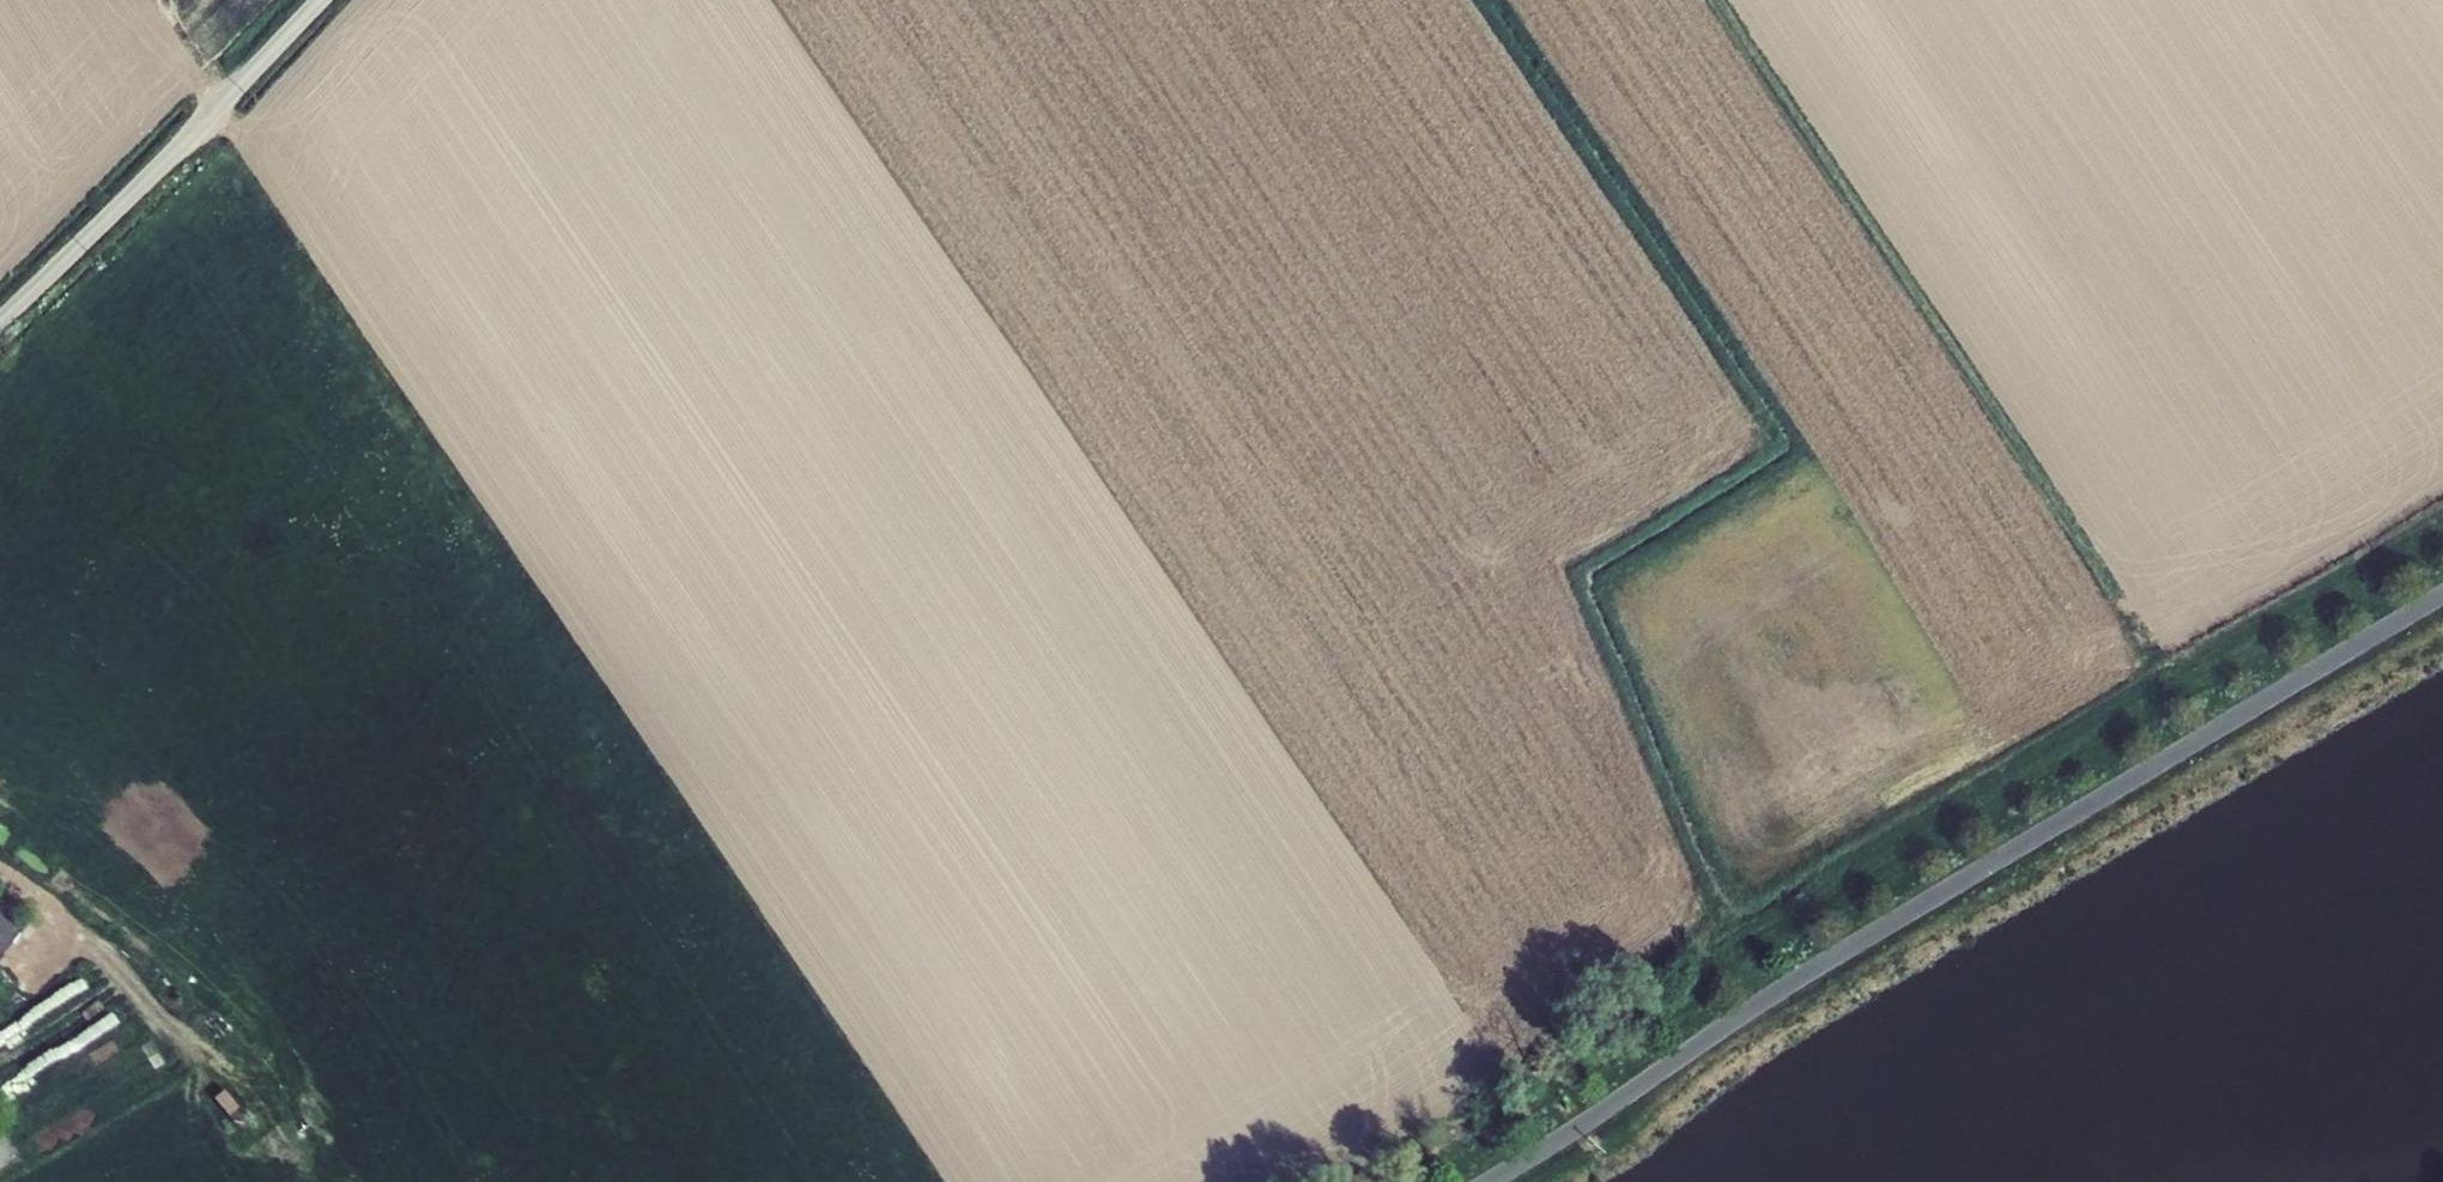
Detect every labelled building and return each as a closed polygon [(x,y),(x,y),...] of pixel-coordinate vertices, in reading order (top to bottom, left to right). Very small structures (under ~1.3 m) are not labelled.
[(0,901),(0,966),(30,920),(0,901)] [(20,1159),(0,1124),(0,1171),(20,1159)]
